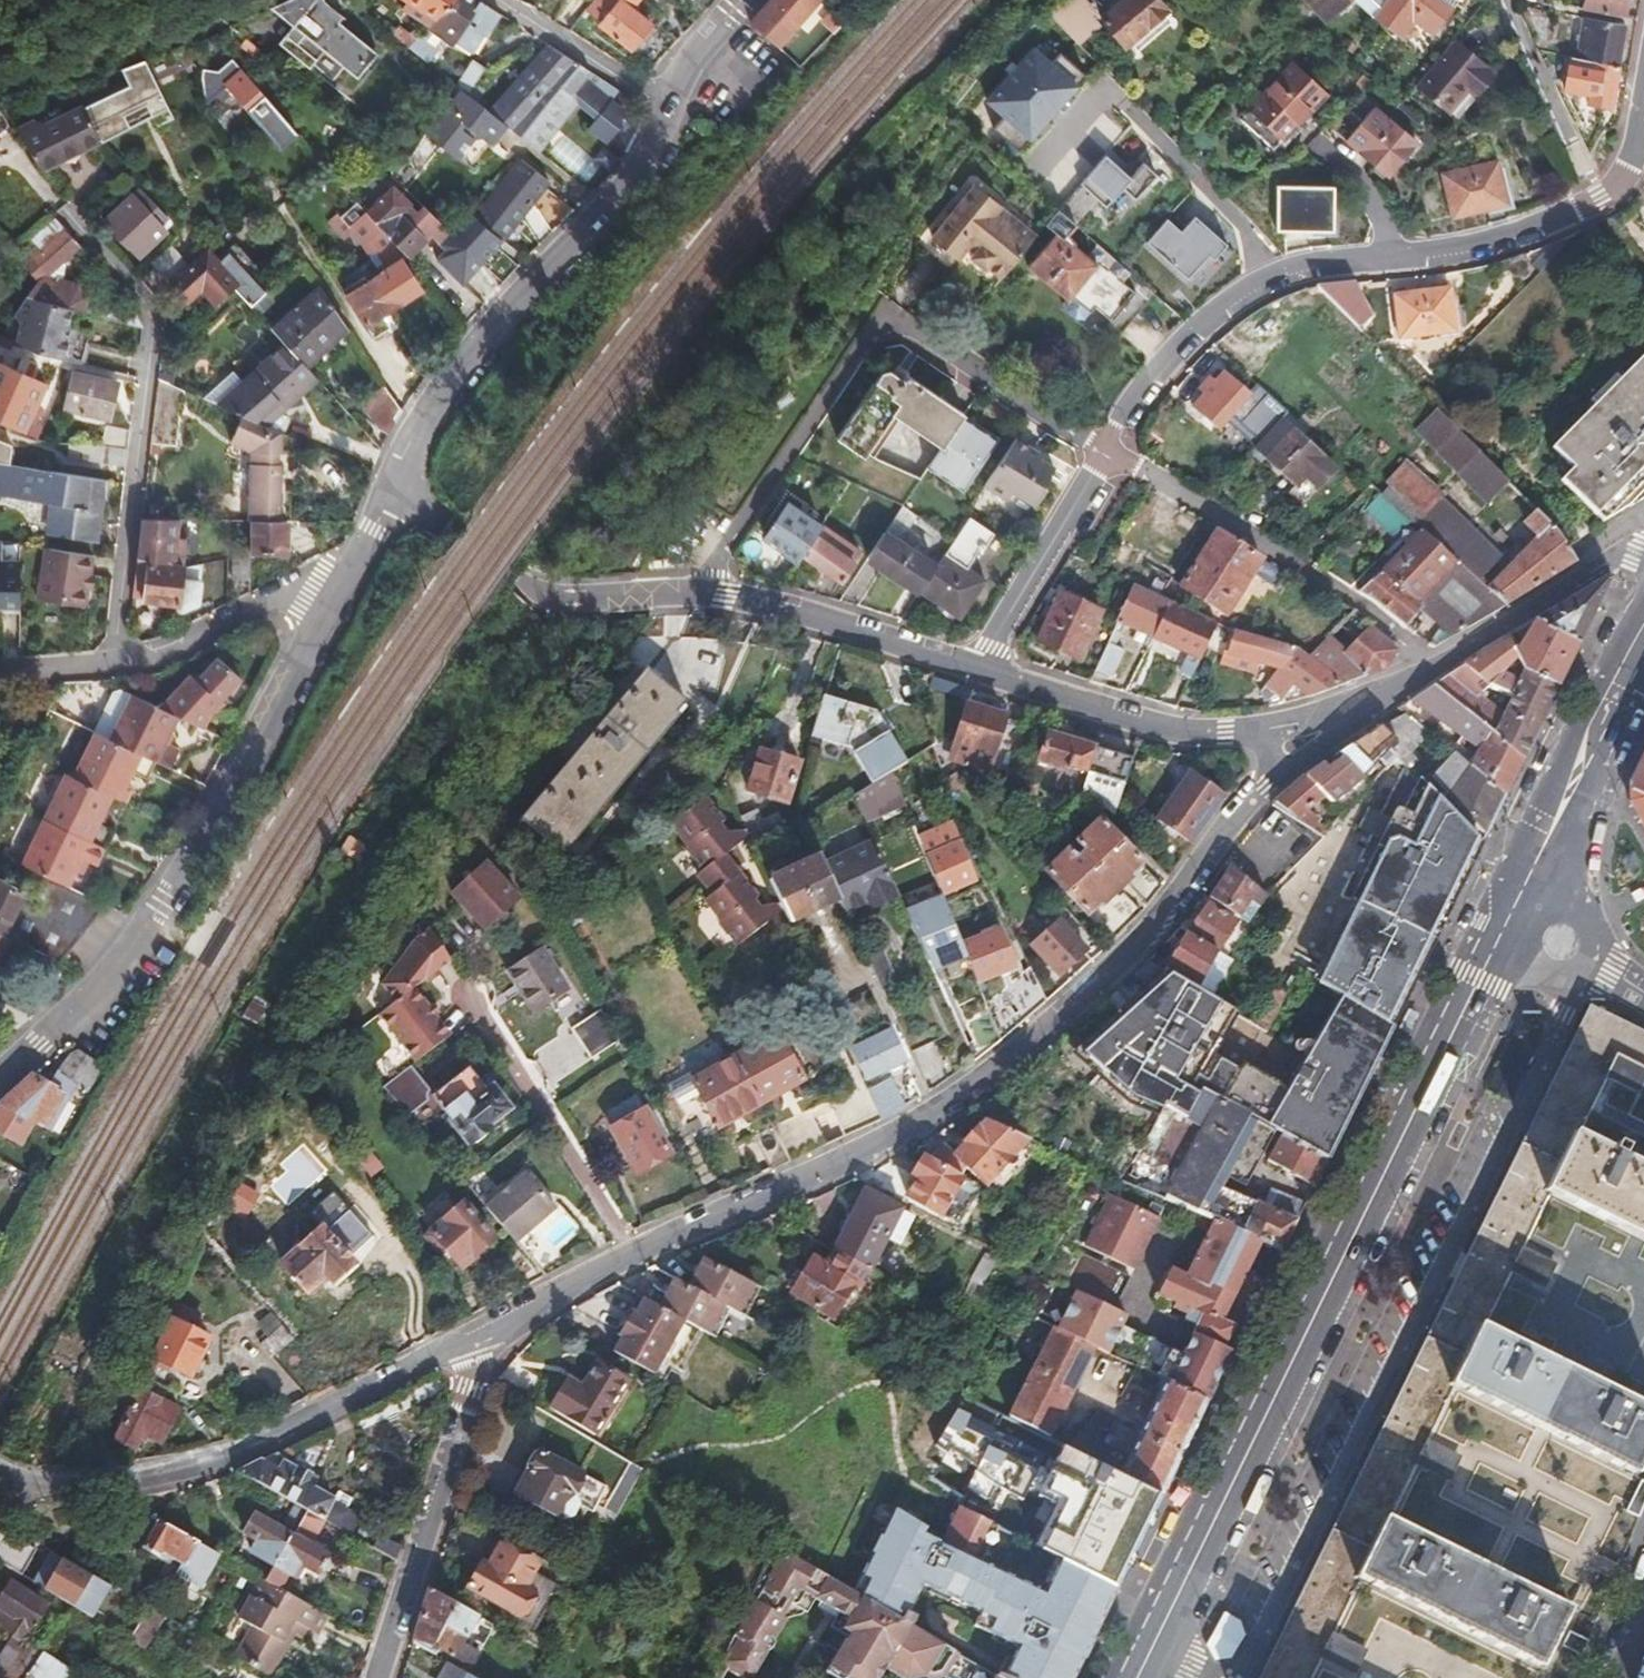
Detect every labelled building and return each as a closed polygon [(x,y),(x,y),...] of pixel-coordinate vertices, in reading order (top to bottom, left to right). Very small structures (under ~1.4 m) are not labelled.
[(319,0),(285,0),(271,7),(292,22),(277,40),(308,65),(311,62),(332,78),(343,64),(356,75),(376,50),(336,19),(340,13),(319,0)] [(481,0),(448,0),(435,14),(428,21),(410,35),(402,41),(419,55),(428,62),(437,47),(436,46),(441,38),(456,48),(460,42),(472,50),(487,27),(489,28),(499,12),(481,0)] [(435,14),(448,0),(413,0),(435,14)] [(582,11),(598,24),(597,25),(628,50),(633,44),(654,62),(666,49),(644,30),(651,23),(631,6),(636,0),(592,0),(582,11)] [(779,49),(792,36),(798,29),(806,21),(802,16),(818,0),(770,0),(751,22),(779,49)] [(1102,15),(1125,41),(1166,4),(1162,0),(1118,0),(1102,15)] [(1321,17),(1341,0),(1305,0),(1321,17)] [(1371,12),(1380,0),(1356,0),(1371,12)] [(1398,31),(1411,13),(1429,26),(1449,0),(1380,0),(1371,12),(1398,31)] [(1583,10),(1622,18),(1628,0),(1586,0),(1583,10)] [(260,31),(277,39),(286,20),(269,13),(260,31)] [(1096,25),(1089,17),(1083,21),(1090,30),(1096,25)] [(1616,65),(1624,25),(1582,17),(1574,57),(1616,65)] [(391,19),(384,27),(402,41),(410,35),(391,19)] [(1455,32),(1418,77),(1451,105),(1471,79),(1479,85),(1495,64),(1455,32)] [(1052,59),(1030,40),(980,95),(1005,117),(996,127),(1019,148),(1086,73),(1060,50),(1052,59)] [(573,60),(554,47),(549,44),(547,43),(485,107),(491,112),(502,120),(509,126),(517,117),(573,60)] [(1574,57),(1571,56),(1565,88),(1588,93),(1587,101),(1608,106),(1616,65),(1574,57)] [(453,82),(465,92),(484,68),(471,58),(464,67),(458,75),(453,82)] [(598,89),(604,81),(589,71),(573,60),(517,117),(509,126),(535,146),(542,137),(574,98),(594,113),(585,123),(604,138),(614,127),(621,109),(598,89)] [(130,87),(86,109),(100,137),(102,142),(104,141),(104,142),(154,118),(160,130),(176,122),(146,61),(123,72),(130,87)] [(458,75),(464,67),(459,63),(452,71),(458,75)] [(1291,66),(1249,111),(1282,141),(1323,95),(1291,66)] [(276,106),(242,67),(225,83),(259,121),(276,106)] [(465,92),(453,82),(436,106),(434,119),(425,132),(424,133),(438,144),(441,146),(463,119),(488,138),(502,120),(491,112),(485,107),(465,92)] [(30,118),(15,126),(30,154),(44,171),(103,143),(102,142),(100,137),(86,109),(83,105),(63,118),(59,131),(47,125),(30,118)] [(1371,106),(1342,141),(1386,176),(1414,144),(1371,106)] [(63,118),(47,125),(59,131),(63,118)] [(438,144),(424,133),(404,162),(417,172),(438,144)] [(1070,145),(1037,188),(1056,202),(1088,159),(1070,145)] [(1507,155),(1453,170),(1465,213),(1520,198),(1507,155)] [(1125,176),(1102,156),(1079,182),(1104,204),(1119,187),(1131,197),(1152,173),(1138,161),(1125,176)] [(549,180),(521,159),(475,218),(502,240),(549,180)] [(436,243),(449,231),(424,206),(420,210),(397,182),(368,209),(384,227),(385,226),(409,253),(424,240),(424,239),(429,235),(436,243)] [(1036,233),(974,183),(932,235),(959,257),(994,285),(1036,233)] [(125,241),(137,255),(165,231),(161,225),(169,218),(143,189),(135,196),(134,195),(106,219),(117,231),(125,241)] [(1331,190),(1277,191),(1278,233),(1334,232),(1331,190)] [(407,254),(384,227),(368,209),(358,198),(341,213),(338,210),(329,217),(345,233),(352,226),(365,241),(374,261),(382,274),(402,261),(401,260),(407,254)] [(1059,207),(1058,207),(1045,223),(1055,231),(1095,263),(1106,251),(1059,207)] [(475,218),(467,213),(449,231),(436,243),(445,251),(436,260),(461,285),(502,240),(475,218)] [(24,265),(39,283),(76,297),(142,327),(138,314),(130,299),(100,285),(95,293),(71,282),(73,277),(64,267),(54,271),(50,265),(57,260),(78,241),(54,216),(24,244),(24,265)] [(1214,252),(1222,242),(1192,220),(1177,228),(1166,219),(1147,244),(1183,271),(1204,244),(1214,252)] [(125,241),(117,231),(114,233),(123,243),(125,241)] [(1095,263),(1055,231),(1028,264),(1068,297),(1095,263)] [(950,268),(959,257),(932,235),(923,246),(950,268)] [(167,241),(147,260),(167,282),(169,281),(188,263),(167,241)] [(188,263),(169,281),(187,300),(205,284),(220,300),(237,284),(254,303),(268,291),(227,246),(214,259),(204,248),(188,263)] [(64,267),(57,260),(50,265),(54,271),(64,267)] [(368,277),(348,292),(380,337),(391,330),(382,316),(422,289),(402,261),(382,274),(372,281),(368,277)] [(76,297),(39,283),(25,300),(31,319),(21,335),(40,354),(85,365),(90,345),(98,347),(101,334),(93,332),(80,329),(69,326),(76,297)] [(287,340),(309,364),(351,328),(324,284),(275,327),(287,340)] [(1356,285),(1320,289),(1355,324),(1370,319),(1356,285)] [(1449,287),(1395,296),(1402,337),(1456,329),(1449,287)] [(8,322),(3,329),(15,341),(20,334),(8,322)] [(244,416),(254,420),(276,399),(282,405),(318,374),(309,364),(287,340),(246,377),(216,404),(244,416)] [(85,365),(94,367),(98,347),(90,345),(85,365)] [(23,425),(45,380),(0,358),(0,414),(23,425)] [(198,397),(216,404),(246,377),(234,364),(198,397)] [(1553,454),(1559,459),(1546,472),(1596,520),(1613,504),(1620,511),(1643,487),(1643,365),(1553,454)] [(899,401),(949,435),(960,419),(965,412),(905,372),(901,378),(882,366),(836,433),(864,453),(899,401)] [(72,373),(64,405),(109,415),(116,384),(72,373)] [(158,381),(158,382),(153,426),(173,429),(178,388),(159,380),(158,381)] [(1205,399),(1194,411),(1219,432),(1249,399),(1228,382),(1219,391),(1210,384),(1201,394),(1205,399)] [(384,436),(397,413),(388,386),(368,399),(384,436)] [(254,420),(262,423),(282,405),(276,399),(254,420)] [(899,417),(942,446),(949,435),(899,401),(864,453),(870,457),(899,417)] [(1498,470),(1440,411),(1424,427),(1463,467),(1459,472),(1488,502),(1498,492),(1509,481),(1498,470)] [(1309,431),(1288,413),(1257,447),(1303,490),(1310,481),(1323,493),(1340,473),(1302,439),(1309,431)] [(281,452),(281,431),(262,423),(254,420),(244,416),(233,445),(251,451),(251,510),(280,509),(281,460),(275,460),(275,452),(281,452)] [(942,446),(930,464),(963,486),(992,441),(960,419),(949,435),(942,446)] [(101,443),(122,447),(128,448),(131,427),(104,422),(101,443)] [(1014,436),(984,482),(1009,498),(1013,490),(1034,504),(1056,468),(1042,459),(1038,451),(1014,436)] [(94,441),(69,441),(67,456),(119,465),(122,447),(101,443),(94,441)] [(7,462),(13,449),(0,443),(0,461),(7,462)] [(864,453),(846,479),(851,481),(904,503),(920,478),(870,457),(864,453)] [(105,479),(7,462),(0,461),(0,490),(51,499),(46,528),(95,538),(105,479)] [(1393,487),(1384,496),(1415,524),(1423,531),(1479,582),(1500,560),(1441,499),(1444,496),(1407,463),(1388,481),(1393,487)] [(1415,524),(1384,496),(1382,494),(1369,508),(1402,537),(1415,524)] [(802,554),(823,524),(790,501),(766,535),(799,559),(802,554)] [(904,536),(916,514),(899,505),(887,527),(904,536)] [(251,510),(251,520),(280,520),(280,509),(251,510)] [(1486,588),(1504,605),(1575,562),(1568,551),(1555,528),(1537,510),(1526,522),(1538,534),(1486,588)] [(945,551),(936,567),(921,591),(963,618),(987,579),(970,568),(994,532),(964,513),(945,542),(948,547),(945,551)] [(164,520),(142,520),(137,562),(137,563),(155,565),(158,537),(179,536),(181,520),(164,520)] [(251,520),(250,520),(249,547),(249,553),(286,552),(286,520),(280,520),(251,520)] [(862,551),(823,524),(802,554),(841,581),(862,551)] [(1242,546),(1244,544),(1218,529),(1182,588),(1226,615),(1254,573),(1263,558),(1264,558),(1242,546)] [(1425,608),(1455,635),(1504,605),(1486,588),(1479,582),(1423,531),(1407,548),(1384,570),(1382,570),(1360,592),(1373,599),(1405,628),(1425,608)] [(885,533),(869,556),(921,591),(936,567),(885,533)] [(155,565),(182,569),(185,535),(179,536),(158,537),(155,565)] [(0,539),(0,604),(4,604),(4,608),(20,609),(20,542),(0,539)] [(93,555),(45,547),(37,599),(84,607),(87,589),(89,576),(93,555)] [(1263,558),(1254,573),(1280,588),(1289,574),(1263,558)] [(155,565),(137,563),(134,592),(144,594),(144,601),(178,605),(177,610),(186,611),(198,606),(203,564),(182,569),(155,565)] [(1150,566),(1143,577),(1158,587),(1166,574),(1150,566)] [(89,576),(87,589),(95,590),(97,578),(89,576)] [(1609,576),(1539,619),(1581,643),(1612,579),(1609,576)] [(1171,600),(1136,584),(1095,670),(1112,679),(1128,647),(1119,642),(1129,622),(1154,634),(1171,600)] [(1061,592),(1039,641),(1080,660),(1102,612),(1061,592)] [(1216,621),(1171,600),(1154,634),(1190,651),(1199,656),(1216,621)] [(20,612),(20,609),(4,608),(4,604),(0,604),(0,612),(20,612)] [(1354,680),(1385,668),(1398,646),(1372,623),(1370,625),(1353,610),(1343,620),(1362,636),(1346,652),(1328,636),(1308,656),(1342,684),(1354,680)] [(1539,619),(1517,649),(1515,651),(1518,656),(1527,670),(1560,685),(1581,643),(1539,619)] [(1328,689),(1342,684),(1308,656),(1295,646),(1237,629),(1231,653),(1282,668),(1280,671),(1277,670),(1267,684),(1259,686),(1264,707),(1282,703),(1328,689)] [(1518,656),(1515,651),(1517,649),(1509,637),(1480,653),(1431,686),(1515,750),(1525,756),(1560,685),(1527,670),(1522,679),(1505,670),(1518,656)] [(1199,656),(1190,651),(1186,658),(1196,663),(1199,656)] [(1196,663),(1186,658),(1180,671),(1190,676),(1196,663)] [(166,711),(202,728),(208,715),(238,680),(215,660),(200,677),(188,678),(162,709),(166,711)] [(645,670),(517,820),(555,852),(562,845),(567,848),(578,836),(573,832),(641,752),(645,755),(686,706),(645,670)] [(1475,743),(1464,758),(1464,759),(1507,793),(1525,756),(1515,750),(1431,686),(1413,699),(1475,743)] [(95,732),(109,739),(131,694),(121,689),(113,692),(94,731),(95,732)] [(145,756),(160,763),(181,774),(190,756),(208,749),(212,741),(163,717),(166,711),(162,709),(131,694),(109,739),(145,756)] [(848,703),(822,695),(806,746),(818,751),(823,741),(857,752),(875,780),(891,770),(891,771),(933,748),(938,745),(925,708),(900,705),(875,718),(847,708),(848,703)] [(967,705),(951,757),(989,770),(1006,718),(967,705)] [(1392,749),(1400,757),(1411,768),(1418,760),(1411,753),(1429,732),(1405,714),(1381,726),(1398,743),(1392,749)] [(1378,728),(1338,754),(1342,758),(1360,775),(1394,742),(1380,727),(1378,728)] [(1114,818),(1133,759),(1096,747),(1098,741),(1066,730),(1064,736),(1049,731),(1039,762),(1070,772),(1071,767),(1090,773),(1080,802),(1082,802),(1107,810),(1114,818)] [(108,793),(116,797),(123,783),(115,779),(121,766),(136,773),(145,756),(109,739),(95,732),(73,777),(108,793)] [(1464,759),(1464,758),(1446,745),(1427,772),(1486,834),(1507,793),(1464,759)] [(939,765),(933,748),(891,771),(898,789),(939,765)] [(748,764),(743,775),(749,778),(745,791),(780,807),(798,766),(761,751),(754,766),(748,764)] [(1630,783),(1631,802),(1643,826),(1643,753),(1630,783)] [(1323,764),(1304,777),(1323,795),(1331,804),(1362,777),(1360,775),(1342,758),(1335,763),(1332,758),(1323,764)] [(898,789),(891,771),(891,770),(875,780),(853,794),(865,820),(904,803),(898,789)] [(1190,847),(1226,796),(1190,770),(1153,821),(1190,847)] [(44,818),(102,845),(110,828),(95,820),(108,793),(73,777),(66,773),(44,818)] [(1304,777),(1271,804),(1294,820),(1300,815),(1323,795),(1304,777)] [(116,797),(123,801),(130,787),(123,783),(116,797)] [(1427,785),(1325,987),(1344,999),(1391,1027),(1432,944),(1482,843),(1462,821),(1458,817),(1427,785)] [(717,824),(705,797),(659,832),(666,846),(663,847),(675,873),(669,876),(680,898),(671,903),(684,928),(681,929),(694,954),(744,928),(782,909),(780,903),(737,914),(733,905),(745,900),(723,851),(750,838),(747,832),(715,835),(711,826),(717,824)] [(747,832),(750,838),(758,855),(788,835),(779,820),(765,826),(758,813),(742,821),(747,832)] [(1303,819),(1300,815),(1294,820),(1318,838),(1324,832),(1316,826),(1319,823),(1308,814),(1303,819)] [(35,869),(64,883),(72,867),(78,855),(87,859),(93,862),(102,845),(44,818),(23,863),(35,869)] [(1128,883),(1149,906),(1162,887),(1102,822),(1046,872),(1090,920),(1082,927),(1104,951),(1140,914),(1119,891),(1128,883)] [(887,898),(898,893),(890,875),(884,862),(874,840),(846,853),(824,864),(828,874),(840,900),(844,909),(868,899),(871,905),(887,898)] [(957,843),(925,856),(940,894),(972,881),(957,843)] [(81,871),(87,859),(78,855),(72,867),(81,871)] [(891,861),(908,906),(940,894),(925,856),(909,862),(906,855),(891,861)] [(782,909),(789,922),(840,900),(828,874),(824,864),(820,856),(769,880),(780,903),(782,909)] [(1229,866),(1208,897),(1247,923),(1265,896),(1229,866)] [(95,898),(64,883),(35,869),(24,889),(0,877),(0,929),(3,930),(2,934),(61,964),(63,959),(95,898)] [(485,874),(449,896),(475,941),(511,920),(485,874)] [(1183,923),(1179,929),(1216,952),(1235,924),(1207,904),(1191,926),(1183,923)] [(1091,962),(1104,951),(1082,927),(1072,937),(1058,921),(1030,945),(1057,976),(1083,953),(1091,962)] [(436,969),(448,957),(429,926),(412,945),(383,983),(398,1002),(380,1016),(415,1062),(452,1033),(438,1014),(431,1004),(418,986),(428,977),(436,969)] [(996,930),(959,944),(975,982),(1012,967),(996,930)] [(1185,937),(1168,967),(1198,984),(1215,954),(1185,937)] [(540,945),(505,968),(533,1009),(567,987),(540,945)] [(867,961),(879,988),(893,982),(880,950),(873,953),(865,957),(867,961)] [(441,974),(436,969),(428,977),(432,982),(441,974)] [(1045,1003),(1046,1002),(1030,970),(985,1006),(988,1013),(999,1040),(1045,1003)] [(1080,1056),(1170,975),(1164,971),(1070,1056),(1131,1124),(1150,1133),(1153,1127),(1135,1118),(1080,1056)] [(1215,1002),(1170,975),(1080,1056),(1135,1118),(1153,1127),(1164,1105),(1179,1075),(1215,1002)] [(1263,1030),(1215,1002),(1179,1075),(1202,1088),(1219,1098),(1275,1130),(1282,1134),(1326,1159),(1361,1088),(1372,1065),(1391,1027),(1344,999),(1314,1060),(1263,1030)] [(431,1004),(438,1014),(443,1010),(435,1000),(431,1004)] [(1259,1677),(1311,1677),(1321,1658),(1332,1636),(1360,1580),(1357,1579),(1386,1520),(1388,1521),(1417,1462),(1427,1442),(1454,1387),(1452,1386),(1481,1327),(1483,1328),(1491,1311),(1512,1269),(1544,1283),(1555,1261),(1523,1247),(1550,1192),(1643,1238),(1643,1120),(1629,1113),(1643,1084),(1643,1029),(1590,1004),(1475,1239),(1468,1256),(1461,1252),(1450,1277),(1456,1280),(1370,1455),(1259,1677)] [(596,1009),(571,1023),(588,1053),(613,1040),(596,1009)] [(901,1038),(912,1061),(947,1045),(931,1009),(926,1012),(896,1025),(901,1038)] [(865,1081),(903,1062),(889,1030),(851,1048),(865,1081)] [(781,1032),(738,1056),(761,1105),(805,1080),(781,1032)] [(32,1075),(0,1105),(0,1132),(33,1151),(46,1130),(51,1132),(70,1100),(81,1106),(105,1067),(77,1049),(51,1087),(32,1075)] [(761,1105),(738,1056),(695,1077),(694,1078),(700,1092),(717,1126),(761,1105)] [(408,1066),(384,1084),(407,1115),(431,1097),(408,1066)] [(465,1068),(432,1097),(469,1140),(509,1106),(491,1084),(482,1089),(465,1068)] [(694,1078),(695,1077),(692,1070),(668,1081),(679,1102),(700,1092),(694,1078)] [(879,1120),(917,1099),(906,1073),(866,1091),(879,1120)] [(608,1110),(616,1126),(644,1110),(636,1095),(608,1110)] [(1275,1130),(1219,1098),(1165,1198),(1196,1212),(1197,1212),(1260,1240),(1282,1249),(1306,1201),(1277,1188),(1268,1205),(1239,1192),(1275,1130)] [(653,1105),(644,1110),(661,1140),(670,1134),(653,1105)] [(618,1143),(635,1174),(669,1154),(661,1140),(644,1110),(616,1126),(620,1133),(623,1140),(618,1143)] [(967,1143),(956,1155),(986,1183),(1012,1156),(979,1127),(965,1141),(967,1143)] [(614,1136),(618,1143),(623,1140),(620,1133),(614,1136)] [(1314,1185),(1326,1159),(1282,1134),(1269,1160),(1314,1185)] [(370,1148),(356,1156),(368,1176),(382,1168),(370,1148)] [(919,1176),(909,1192),(941,1211),(962,1176),(925,1156),(915,1173),(919,1176)] [(514,1243),(514,1244),(555,1210),(525,1175),(485,1209),(514,1243)] [(891,1227),(899,1209),(900,1208),(863,1191),(834,1251),(863,1268),(870,1272),(891,1227)] [(1162,1219),(1112,1195),(1086,1246),(1136,1271),(1162,1219)] [(462,1203),(425,1236),(440,1253),(445,1248),(462,1267),(494,1239),(462,1203)] [(557,1208),(556,1209),(564,1219),(575,1231),(593,1253),(595,1252),(557,1208)] [(555,1210),(514,1244),(523,1254),(534,1267),(553,1250),(542,1237),(564,1219),(556,1209),(555,1210)] [(899,1209),(891,1227),(904,1233),(912,1215),(899,1209)] [(307,1295),(316,1287),(326,1278),(334,1286),(379,1245),(348,1212),(324,1234),(320,1230),(280,1266),(307,1295)] [(1223,1318),(1260,1240),(1197,1212),(1196,1212),(1192,1224),(1209,1231),(1187,1274),(1173,1267),(1159,1293),(1192,1307),(1187,1319),(1198,1324),(1195,1332),(1224,1345),(1235,1324),(1223,1318)] [(833,1318),(863,1268),(834,1251),(824,1267),(813,1261),(793,1295),(833,1318)] [(1078,1292),(1060,1328),(1095,1346),(1164,1381),(1207,1402),(1233,1349),(1224,1345),(1195,1332),(1184,1356),(1126,1327),(1131,1317),(1118,1310),(1134,1278),(1083,1252),(1067,1285),(1078,1291),(1078,1292)] [(986,1253),(972,1277),(983,1284),(998,1259),(986,1253)] [(756,1286),(703,1257),(694,1274),(708,1281),(701,1294),(725,1307),(730,1309),(740,1315),(756,1286)] [(708,1281),(694,1274),(687,1286),(701,1294),(708,1281)] [(326,1278),(316,1287),(324,1295),(334,1286),(326,1278)] [(687,1286),(672,1278),(667,1293),(681,1300),(674,1312),(711,1333),(725,1307),(701,1294),(687,1286)] [(761,1288),(756,1286),(740,1315),(745,1318),(761,1288)] [(681,1300),(667,1293),(660,1305),(674,1312),(681,1300)] [(613,1352),(653,1375),(662,1358),(675,1365),(697,1328),(643,1298),(635,1313),(632,1312),(619,1336),(621,1337),(613,1352)] [(725,1307),(711,1333),(716,1335),(730,1309),(725,1307)] [(293,1338),(271,1312),(258,1324),(268,1337),(261,1343),(272,1356),(293,1338)] [(172,1321),(149,1366),(185,1384),(208,1338),(172,1321)] [(1050,1438),(1095,1346),(1060,1328),(1058,1327),(1012,1419),(1050,1438)] [(1483,1328),(1481,1327),(1452,1386),(1454,1387),(1636,1474),(1643,1457),(1643,1404),(1483,1328)] [(549,1410),(595,1438),(625,1389),(595,1372),(583,1391),(566,1382),(564,1386),(552,1406),(549,1410)] [(1098,1412),(1070,1448),(1115,1470),(1162,1494),(1207,1402),(1164,1381),(1140,1433),(1119,1423),(1108,1445),(1100,1441),(1111,1419),(1098,1412)] [(546,1402),(552,1406),(564,1386),(558,1382),(546,1402)] [(127,1412),(113,1440),(133,1451),(141,1435),(161,1444),(177,1411),(131,1388),(122,1404),(125,1406),(123,1410),(127,1412)] [(1007,1417),(963,1504),(1016,1532),(1025,1514),(1015,1508),(1050,1438),(1012,1419),(1007,1417)] [(1427,1442),(1417,1462),(1449,1477),(1460,1456),(1427,1442)] [(541,1453),(519,1496),(566,1520),(576,1517),(581,1508),(577,1498),(587,1502),(595,1484),(581,1476),(582,1473),(541,1453)] [(274,1455),(238,1473),(304,1509),(325,1521),(352,1536),(363,1518),(346,1508),(342,1514),(328,1507),(333,1500),(311,1486),(316,1479),(274,1455)] [(1057,1503),(1036,1543),(1118,1586),(1151,1518),(1162,1494),(1115,1470),(1090,1520),(1057,1503)] [(962,1506),(941,1546),(982,1567),(990,1553),(1053,1582),(1045,1602),(1098,1627),(1118,1586),(1036,1543),(1016,1532),(963,1504),(962,1506)] [(291,1532),(265,1579),(279,1587),(288,1571),(298,1576),(305,1565),(319,1572),(329,1554),(312,1544),(325,1521),(304,1509),(291,1532)] [(259,1538),(243,1567),(265,1579),(291,1532),(255,1512),(244,1530),(259,1538)] [(197,1590),(219,1553),(153,1516),(145,1529),(152,1532),(142,1547),(157,1557),(161,1551),(181,1563),(173,1576),(197,1590)] [(1570,1611),(1388,1521),(1386,1520),(1357,1579),(1360,1580),(1541,1669),(1570,1611)] [(1098,1627),(1045,1602),(980,1571),(982,1567),(941,1546),(938,1544),(898,1524),(861,1595),(897,1616),(916,1583),(924,1586),(932,1587),(934,1585),(980,1607),(973,1621),(1015,1642),(1006,1662),(1038,1677),(1073,1677),(1098,1627)] [(108,1528),(54,1549),(71,1559),(114,1542),(108,1528)] [(398,1561),(403,1548),(381,1536),(374,1548),(398,1561)] [(773,1544),(733,1634),(758,1648),(764,1635),(773,1639),(781,1620),(776,1618),(782,1597),(798,1605),(806,1591),(831,1605),(823,1619),(841,1630),(838,1637),(835,1635),(821,1662),(842,1673),(840,1675),(846,1677),(873,1677),(880,1664),(891,1644),(935,1669),(948,1645),(902,1619),(897,1616),(861,1595),(773,1544)] [(483,1564),(468,1588),(509,1613),(516,1618),(532,1593),(524,1588),(533,1574),(536,1568),(502,1548),(489,1567),(483,1564)] [(990,1553),(982,1567),(980,1571),(1045,1602),(1053,1582),(990,1553)] [(140,1598),(106,1578),(104,1581),(65,1558),(53,1578),(71,1589),(68,1593),(79,1600),(82,1595),(93,1602),(103,1587),(135,1606),(140,1598)] [(516,1618),(509,1613),(506,1618),(531,1633),(558,1589),(533,1574),(524,1588),(532,1593),(516,1618)] [(256,1624),(237,1655),(243,1659),(271,1674),(289,1644),(283,1640),(290,1628),(305,1637),(312,1627),(318,1630),(328,1615),(279,1587),(265,1579),(244,1617),(256,1624)] [(26,1675),(42,1649),(29,1641),(51,1605),(15,1584),(2,1606),(17,1615),(9,1628),(20,1635),(18,1641),(10,1653),(0,1646),(0,1659),(26,1675)] [(413,1642),(437,1658),(440,1651),(470,1669),(479,1654),(495,1627),(478,1617),(431,1589),(413,1642)] [(136,1610),(124,1631),(138,1640),(150,1619),(136,1610)] [(1227,1656),(1239,1620),(1221,1613),(1216,1630),(1221,1632),(1214,1651),(1227,1656)] [(733,1634),(719,1664),(729,1669),(744,1677),(755,1677),(767,1652),(758,1648),(733,1634)] [(758,1648),(767,1652),(773,1650),(776,1644),(773,1639),(764,1635),(758,1648)] [(1332,1636),(1321,1658),(1352,1672),(1363,1650),(1332,1636)] [(923,1675),(942,1672),(935,1669),(891,1644),(880,1664),(904,1677),(907,1675),(919,1673),(923,1675)] [(998,1675),(948,1645),(935,1669),(942,1672),(952,1677),(1003,1677),(998,1675)] [(26,1675),(24,1677),(61,1677),(69,1665),(42,1649),(26,1675)] [(0,1659),(0,1677),(24,1677),(26,1675),(0,1659)] [(838,1674),(840,1675),(842,1673),(821,1662),(818,1668),(831,1676),(838,1674)] [(1006,1662),(998,1675),(1003,1677),(1038,1677),(1006,1662)] [(449,1665),(442,1677),(471,1677),(458,1670),(449,1665)] [(729,1669),(724,1677),(744,1677),(729,1669)]
